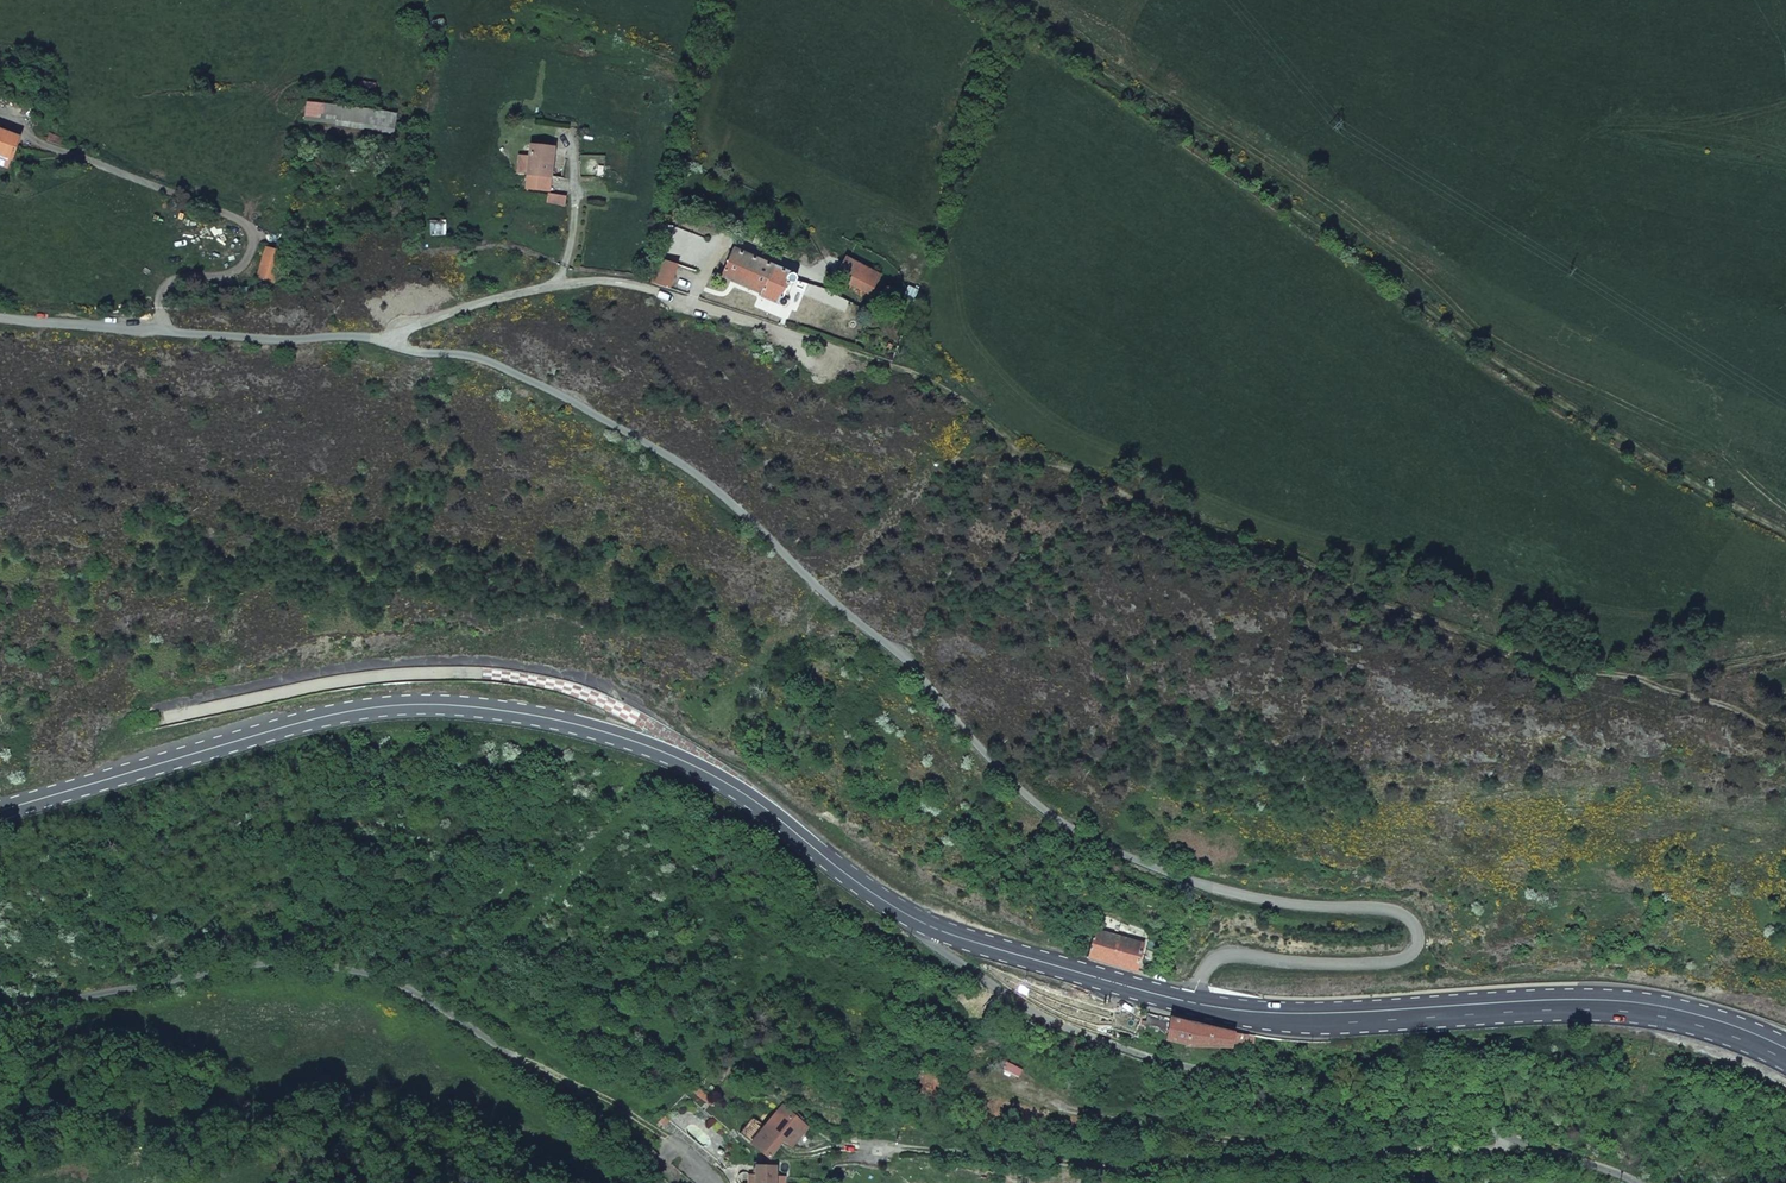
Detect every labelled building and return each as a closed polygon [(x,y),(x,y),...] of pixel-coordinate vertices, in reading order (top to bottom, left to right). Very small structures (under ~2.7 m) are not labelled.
[(11,160),(19,139),(0,132),(0,155),(11,160)] [(62,140),(50,135),(47,142),(59,147),(62,140)] [(553,148),(531,146),(527,188),(549,190),(553,148)] [(547,203),(565,206),(567,196),(548,193),(547,203)] [(794,274),(732,247),(720,274),(761,292),(760,295),(781,304),(783,303),(784,302),(784,301),(784,300),(784,299),(783,297),(781,297),(788,281),(793,283),(795,279),(795,276),(794,274)] [(259,279),(275,283),(283,254),(267,250),(259,279)] [(659,259),(651,284),(669,290),(677,265),(659,259)] [(837,275),(870,293),(879,276),(846,259),(837,275)] [(1143,945),(1094,932),(1088,960),(1136,973),(1143,945)] [(1270,1051),(1271,1038),(1232,1033),(1172,1020),(1167,1041),(1187,1044),(1186,1048),(1233,1051),(1233,1047),(1270,1051)] [(735,1113),(724,1106),(717,1117),(726,1126),(735,1113)] [(740,1138),(762,1155),(770,1162),(779,1150),(788,1157),(809,1132),(782,1110),(765,1132),(751,1123),(740,1138)] [(641,1145),(633,1154),(647,1167),(655,1158),(641,1145)] [(780,1171),(757,1168),(756,1180),(756,1182),(779,1182),(780,1171)]
